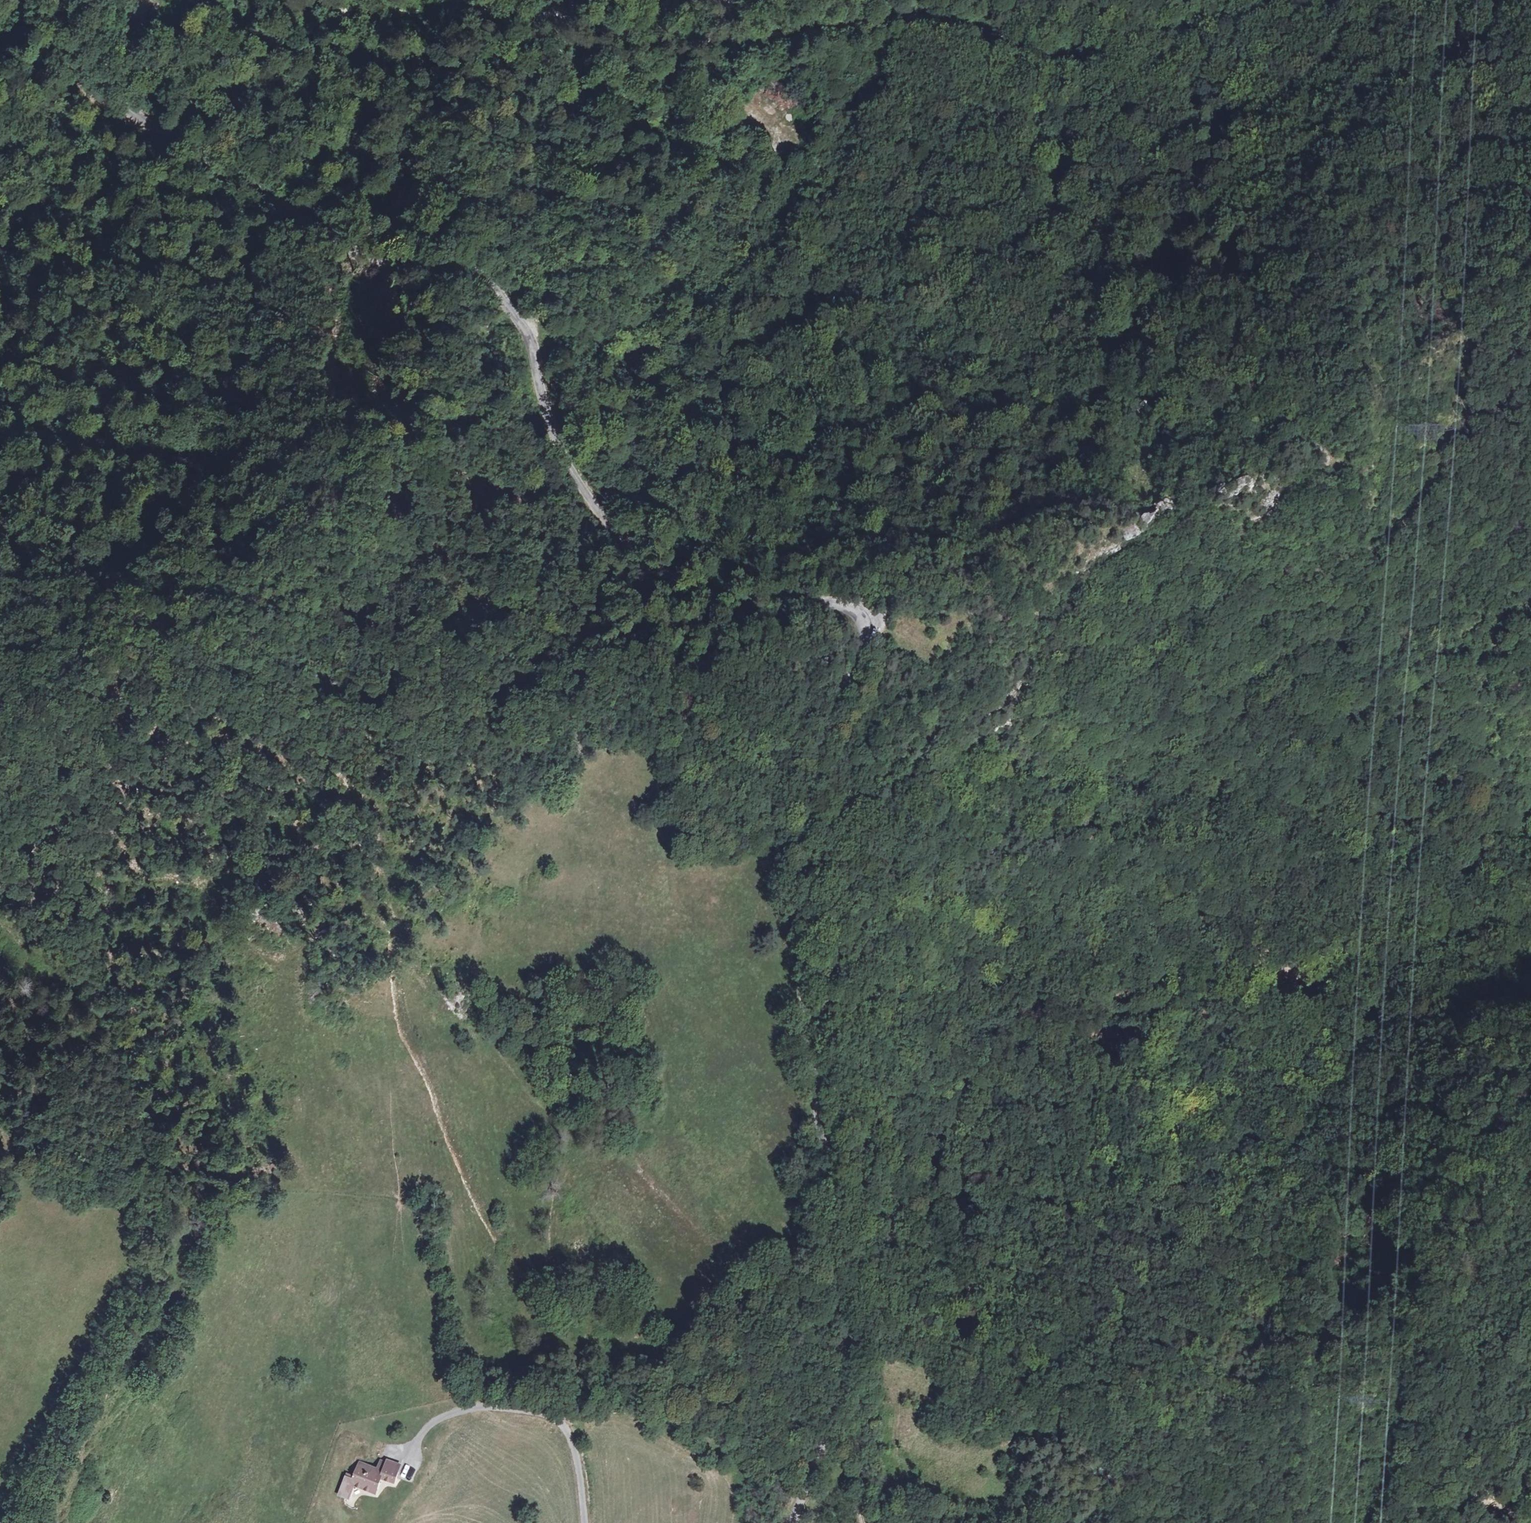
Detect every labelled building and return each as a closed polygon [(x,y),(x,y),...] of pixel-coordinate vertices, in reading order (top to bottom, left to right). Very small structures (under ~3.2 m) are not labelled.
[(375,1461),(373,1469),(396,1474),(398,1462),(382,1458),(381,1462),(375,1461)] [(396,1474),(373,1469),(355,1466),(351,1483),(345,1482),(341,1503),(352,1504),(355,1490),(378,1495),(382,1478),(395,1481),(396,1474)]
